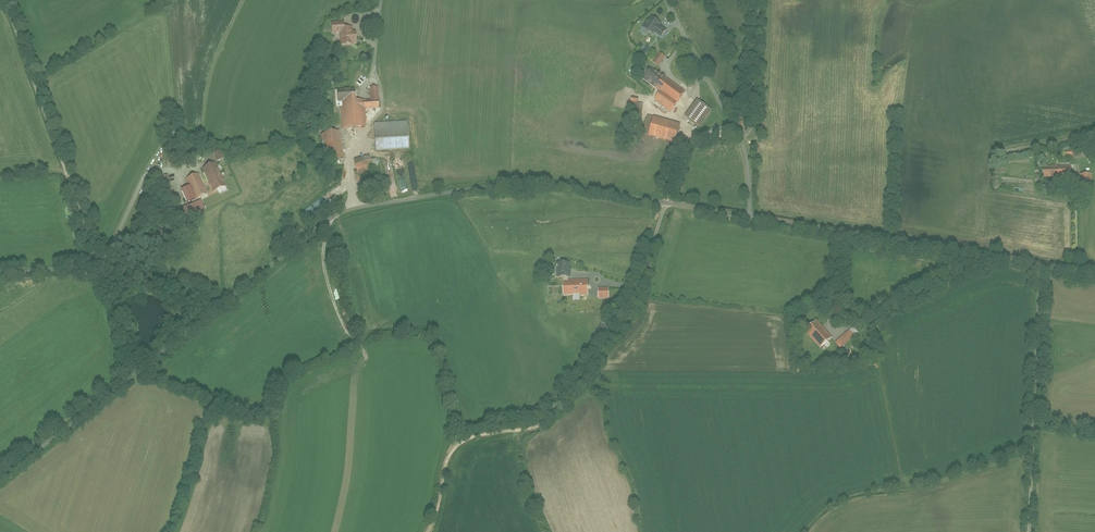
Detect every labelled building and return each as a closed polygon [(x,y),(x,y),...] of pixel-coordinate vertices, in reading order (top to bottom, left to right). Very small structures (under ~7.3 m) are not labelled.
[(669,30),(661,25),(662,23),(653,17),(644,29),(653,36),(655,33),(663,38),(669,30)] [(354,33),(354,23),(334,23),(334,32),(343,32),(343,45),(354,45),(354,44),(358,44),(358,33),(354,33)] [(647,45),(642,52),(647,55),(652,48),(647,45)] [(664,57),(659,53),(652,61),(657,65),(664,57)] [(686,94),(652,68),(643,80),(658,91),(652,99),(670,114),(686,94)] [(335,104),(342,104),(343,128),(367,127),(366,109),(381,108),(381,105),(380,88),(371,88),(372,99),(359,99),(359,90),(335,91),(335,104)] [(642,120),(642,99),(631,99),(631,120),(642,120)] [(711,110),(697,99),(684,116),(698,126),(711,110)] [(679,124),(647,115),(642,134),(674,143),(679,124)] [(408,122),(374,124),(376,152),(410,150),(408,122)] [(340,132),(322,135),(327,163),(345,160),(340,132)] [(1074,150),(1061,151),(1062,159),(1074,158),(1074,150)] [(355,159),(358,172),(374,169),(372,156),(355,159)] [(214,163),(201,170),(213,193),(227,186),(214,163)] [(1071,165),(1043,166),(1043,178),(1071,176),(1071,165)] [(1091,174),(1080,174),(1080,191),(1091,191),(1091,174)] [(198,175),(187,180),(196,200),(207,195),(198,175)] [(563,278),(563,295),(588,295),(588,281),(573,281),(573,264),(554,264),(554,278),(563,278)] [(610,287),(599,287),(599,299),(613,299),(613,291),(610,291),(610,287)] [(604,321),(595,332),(600,337),(605,331),(607,333),(612,327),(604,321)] [(816,321),(806,331),(823,348),(833,339),(816,321)] [(853,336),(848,331),(835,342),(840,348),(853,336)]
